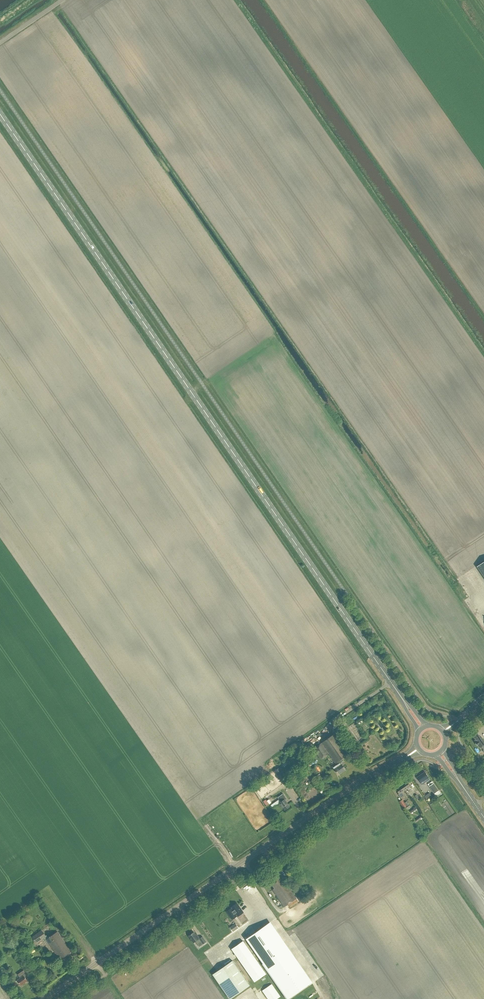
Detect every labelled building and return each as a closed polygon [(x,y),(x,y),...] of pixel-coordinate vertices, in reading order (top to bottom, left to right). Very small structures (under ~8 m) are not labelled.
[(346,770),(342,764),(343,763),(340,760),(350,754),(335,733),(313,749),(321,759),(329,754),(336,763),(338,766),(335,769),(338,774),(341,772),(342,773),(346,770)] [(473,736),(476,741),(475,741),(476,742),(476,743),(477,745),(478,745),(480,748),(481,746),(483,751),(483,741),(483,739),(482,737),(481,738),(478,735),(477,733),(477,734),(476,733),(474,735),(474,736),(473,736)] [(276,776),(283,785),(289,781),(282,771),(276,776)] [(417,777),(422,785),(430,779),(429,777),(425,772),(417,777)] [(402,785),(405,790),(407,788),(409,792),(413,789),(410,785),(410,786),(407,782),(402,785)] [(438,791),(433,783),(429,786),(434,794),(436,796),(441,793),(439,790),(438,791)] [(398,794),(401,798),(405,795),(402,791),(405,790),(402,785),(396,789),(399,793),(398,794)] [(283,807),(285,810),(290,806),(285,800),(287,799),(283,794),(278,797),(281,802),(279,803),(282,808),(283,807)] [(409,804),(407,801),(405,803),(403,799),(399,802),(404,808),(409,804)] [(296,898),(287,886),(284,883),(283,884),(279,877),(271,883),(274,888),(272,889),(284,907),(296,898)] [(243,912),(237,903),(231,907),(232,908),(227,911),(232,919),(237,916),(243,912)] [(271,922),(246,939),(288,998),(312,982),(271,922)] [(230,927),(233,931),(239,927),(236,923),(230,927)] [(42,931),(32,938),(36,944),(47,937),(42,931)] [(58,954),(61,959),(71,952),(57,931),(45,940),(53,951),(54,951),(57,955),(58,954)] [(197,934),(196,935),(194,932),(189,936),(193,943),(195,941),(199,947),(206,942),(202,936),(200,938),(197,934)] [(254,982),(266,974),(243,941),(232,949),(254,982)] [(233,961),(213,975),(229,998),(232,998),(251,986),(233,961)] [(18,980),(21,985),(27,980),(26,978),(28,976),(24,970),(18,974),(21,978),(18,980)] [(263,991),(268,998),(276,998),(280,996),(272,984),(263,991)]
